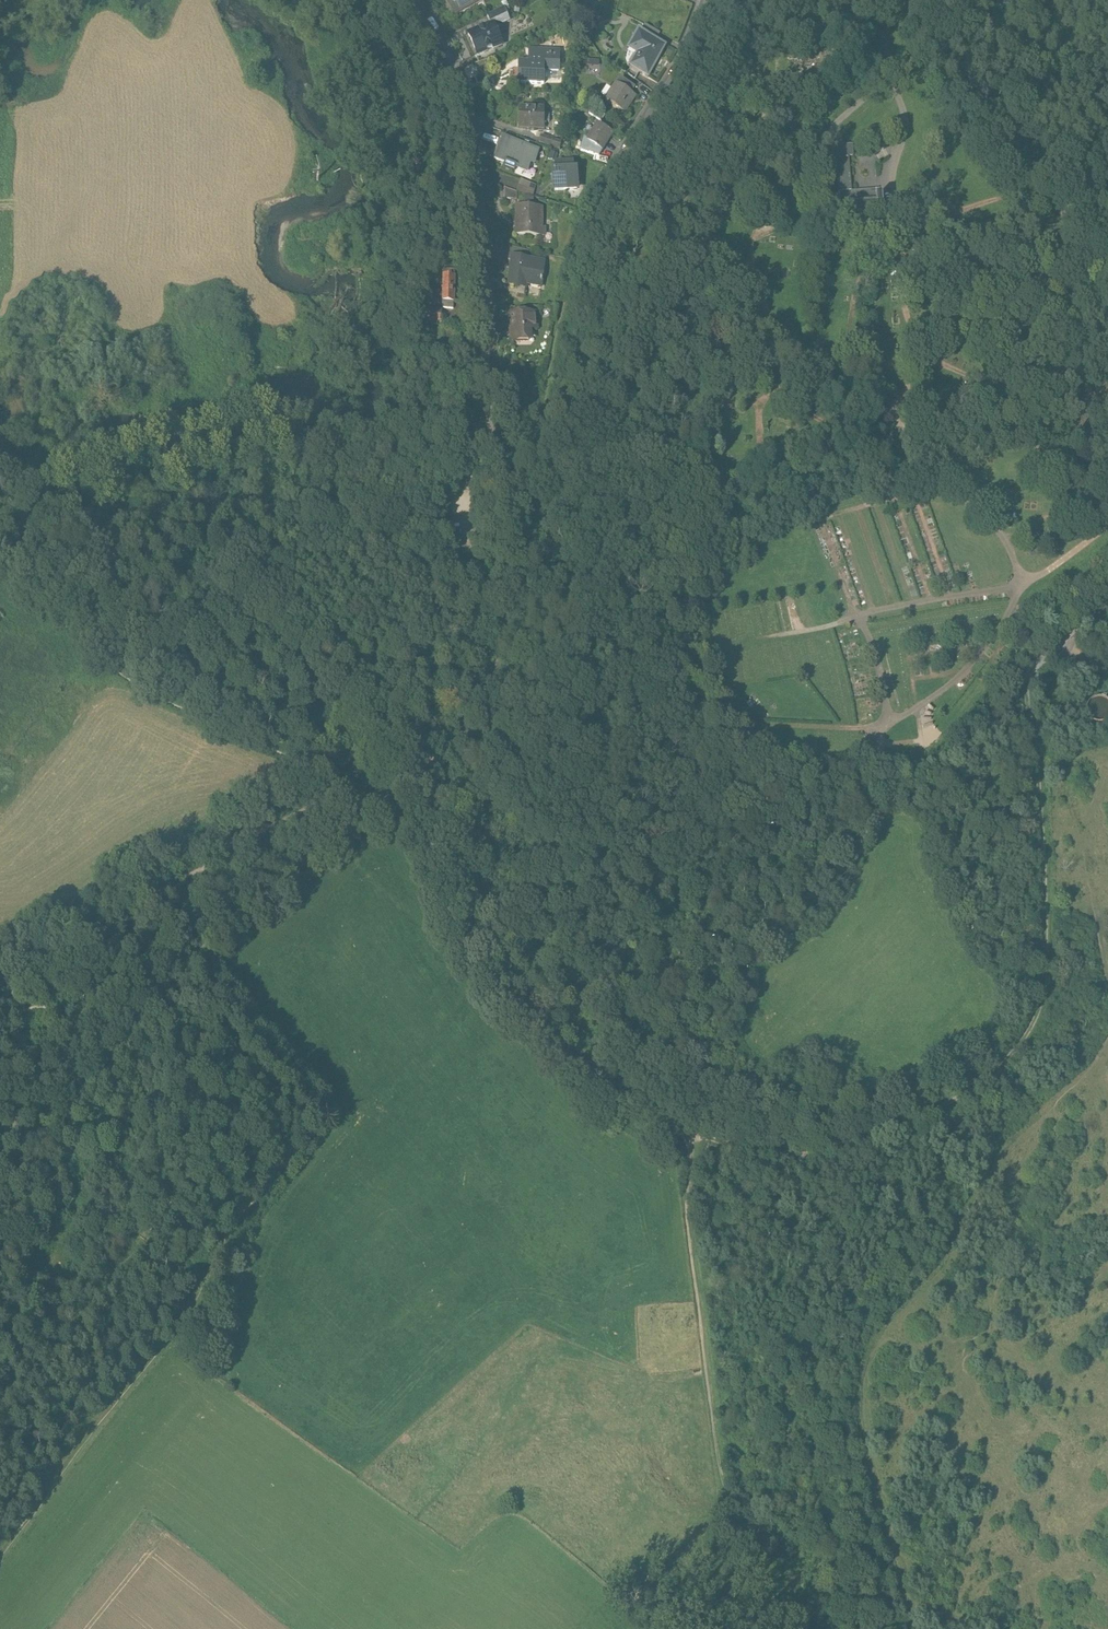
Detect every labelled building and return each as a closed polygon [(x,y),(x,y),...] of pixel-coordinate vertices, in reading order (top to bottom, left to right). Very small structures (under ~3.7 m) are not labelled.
[(456,16),(483,0),(446,0),(456,16)] [(510,20),(505,9),(488,18),(492,27),(493,26),(494,27),(510,20)] [(477,56),(477,57),(493,50),(502,46),(494,27),(493,26),(492,27),(485,30),(484,28),(479,30),(480,32),(469,37),(477,56)] [(659,34),(646,27),(642,35),(655,42),(659,34)] [(655,42),(642,35),(639,33),(631,48),(639,52),(630,69),(649,79),(666,48),(655,42)] [(477,56),(475,57),(478,64),(488,60),(496,57),(493,50),(477,57),(477,56)] [(558,52),(530,52),(530,65),(520,65),(520,84),(543,84),(543,71),(558,71),(558,52)] [(478,64),(476,64),(481,77),(493,72),(488,60),(478,64)] [(621,79),(616,85),(619,87),(615,93),(608,104),(624,114),(636,96),(632,94),(636,89),(621,79)] [(608,104),(615,93),(608,89),(602,98),(606,101),(606,102),(608,104)] [(543,108),(520,109),(520,129),(544,129),(544,122),(549,122),(548,115),(544,115),(543,108)] [(598,124),(588,140),(584,139),(580,150),(599,157),(613,133),(598,124)] [(562,142),(542,136),(540,143),(560,149),(562,142)] [(537,151),(500,139),(493,159),(505,163),(504,167),(515,171),(516,168),(526,171),(529,161),(533,162),(537,151)] [(844,223),(878,221),(877,206),(883,206),(882,196),(877,196),(876,191),(851,192),(849,158),(853,158),(853,146),(834,148),(835,157),(836,157),(839,206),(843,206),(844,223)] [(572,172),(572,164),(556,166),(557,173),(553,173),(555,190),(577,189),(576,172),(572,172)] [(517,192),(504,188),(504,200),(517,200),(517,192)] [(541,207),(517,207),(517,236),(541,236),(541,207)] [(528,251),(509,247),(508,262),(511,262),(511,261),(526,262),(526,260),(527,261),(528,251)] [(511,261),(511,262),(509,287),(527,288),(527,280),(542,282),(544,262),(527,261),(526,260),(526,262),(511,261)] [(445,280),(444,280),(443,306),(454,306),(455,280),(451,280),(451,277),(445,277),(445,280)] [(535,314),(510,317),(513,343),(526,341),(525,330),(536,329),(535,314)] [(442,316),(430,315),(429,327),(442,327),(442,316)] [(1093,701),(1093,720),(1107,720),(1107,700),(1093,701)]
